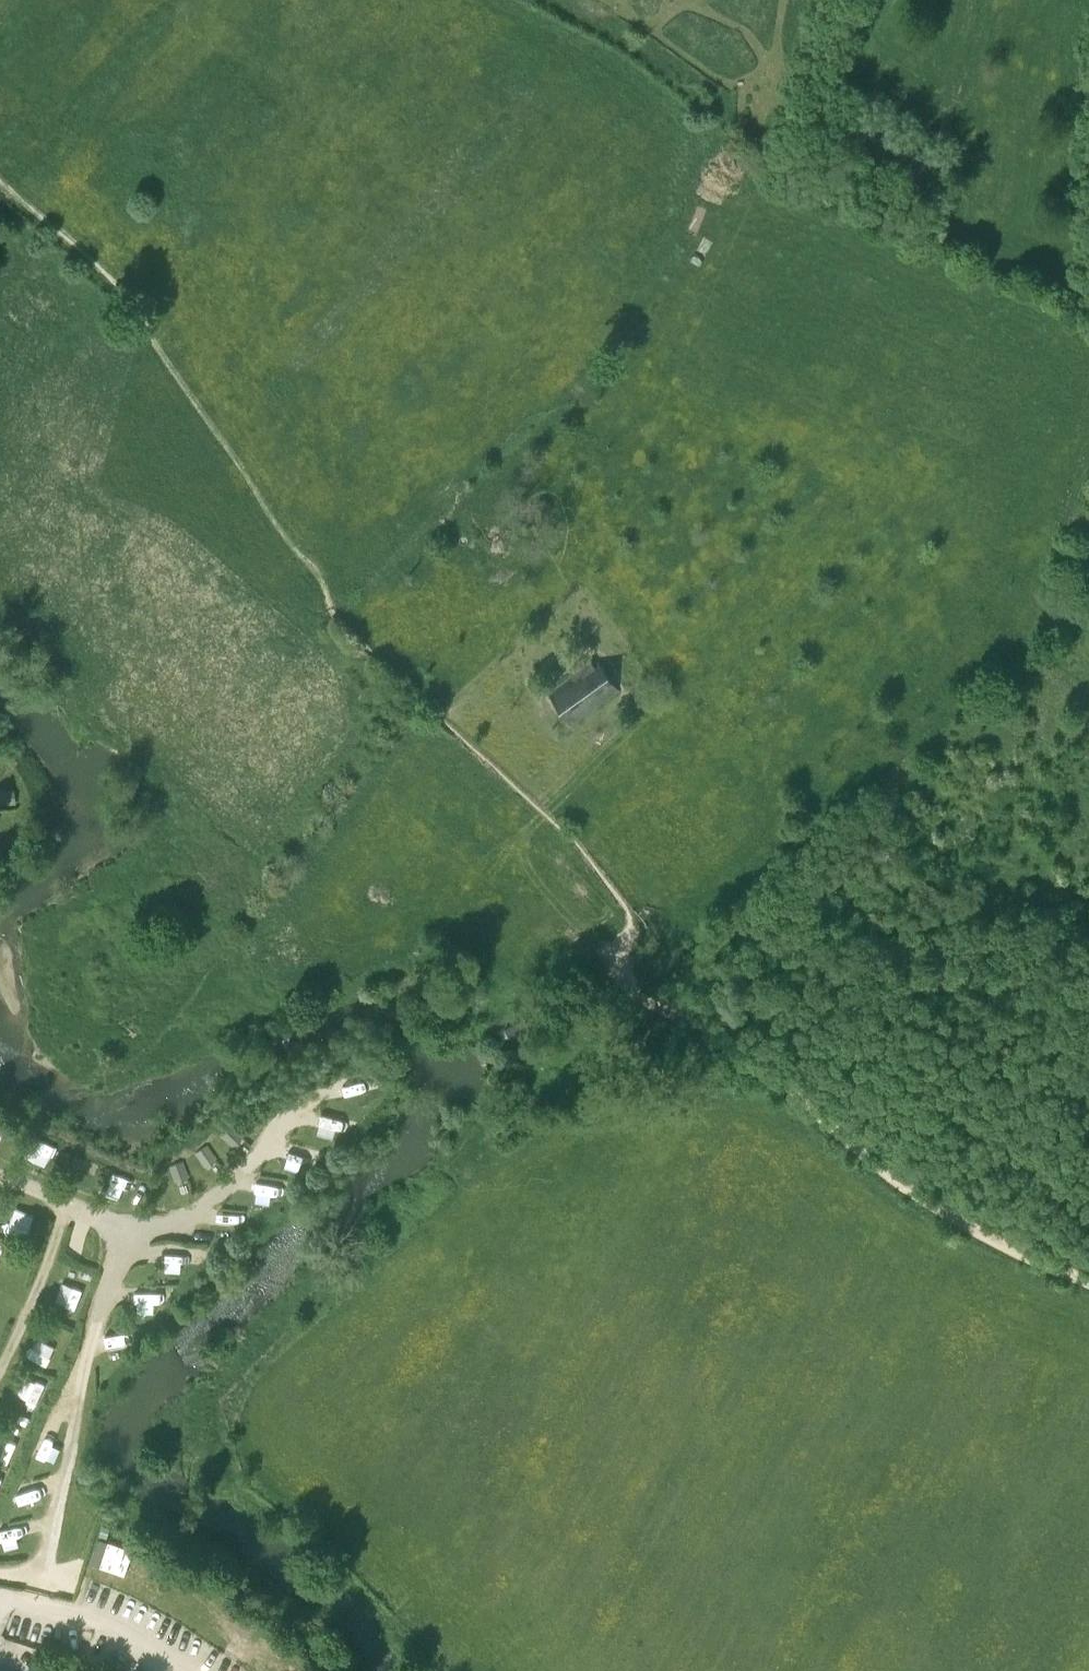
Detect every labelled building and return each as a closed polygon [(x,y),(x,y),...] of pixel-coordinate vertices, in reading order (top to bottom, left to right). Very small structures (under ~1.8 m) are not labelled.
[(571,725),(620,691),(597,658),(548,693),(571,725)] [(33,1132),(28,1164),(49,1167),(54,1136),(33,1132)] [(19,1205),(13,1222),(32,1228),(37,1211),(19,1205)] [(237,1232),(239,1210),(216,1208),(215,1230),(237,1232)] [(9,1241),(0,1238),(0,1263),(1,1264),(9,1241)] [(159,1269),(179,1269),(180,1250),(159,1249),(159,1269)] [(66,1280),(58,1299),(78,1308),(86,1288),(66,1280)] [(143,1307),(163,1306),(162,1286),(142,1287),(143,1307)] [(130,1353),(127,1333),(109,1335),(112,1355),(130,1353)] [(32,1356),(51,1363),(58,1343),(39,1336),(32,1356)] [(27,1371),(18,1388),(36,1397),(45,1379),(27,1371)] [(0,1429),(0,1447),(16,1454),(27,1430),(4,1420),(0,1429)]
